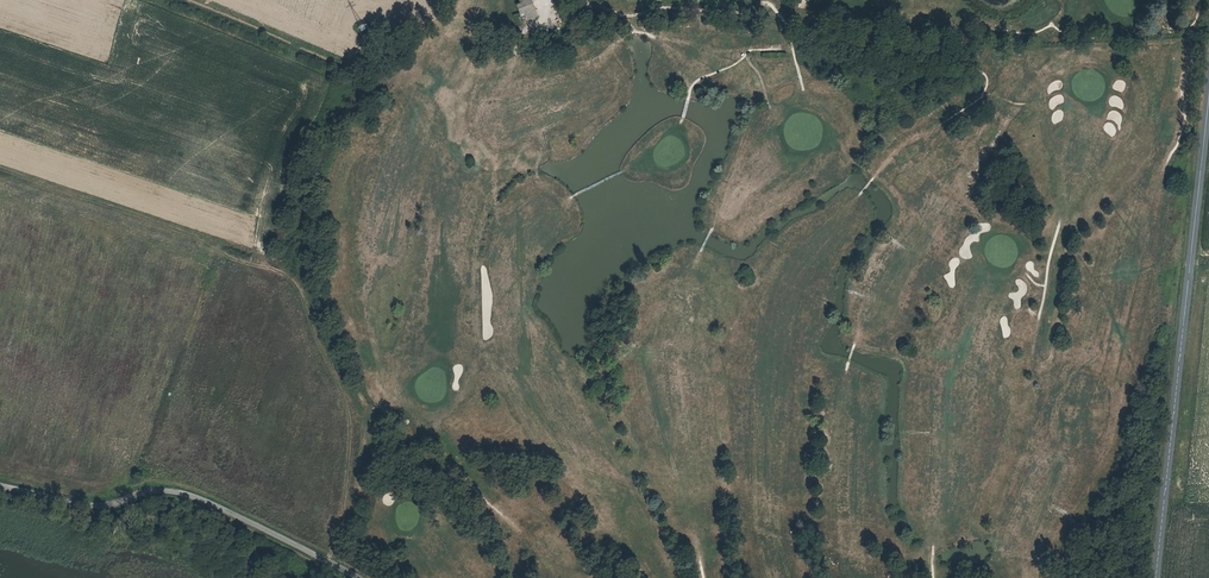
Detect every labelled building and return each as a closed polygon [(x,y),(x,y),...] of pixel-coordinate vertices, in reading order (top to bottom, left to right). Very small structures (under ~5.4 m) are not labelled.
[(536,15),(530,0),(519,0),(520,3),(516,5),(519,13),(523,12),(525,19),(536,15)]
